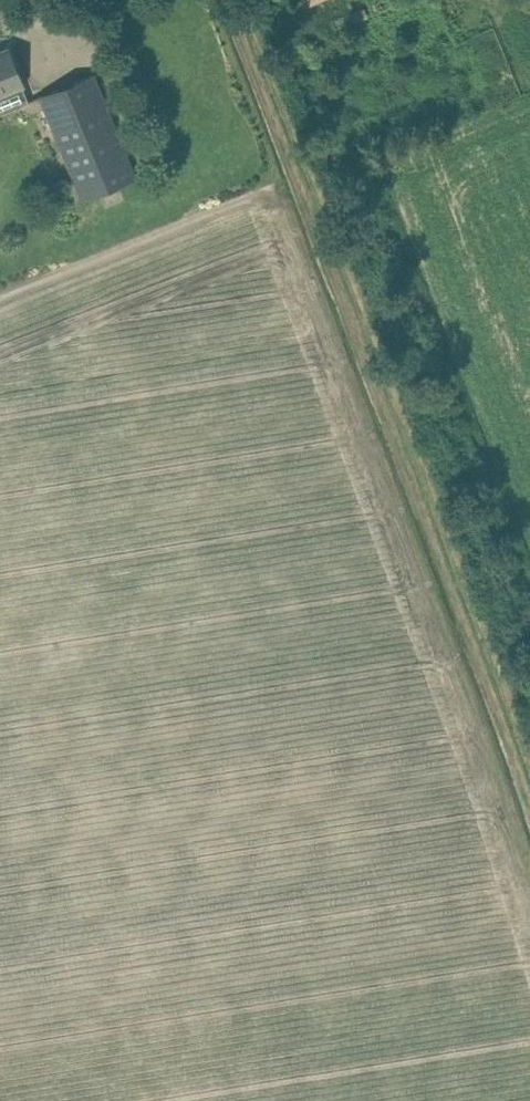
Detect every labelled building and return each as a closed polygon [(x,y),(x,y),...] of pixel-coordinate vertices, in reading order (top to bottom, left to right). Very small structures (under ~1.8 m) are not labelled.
[(28,103),(20,84),(7,48),(5,49),(7,52),(0,55),(0,114),(28,103)] [(93,74),(39,96),(82,199),(135,177),(93,74)]
